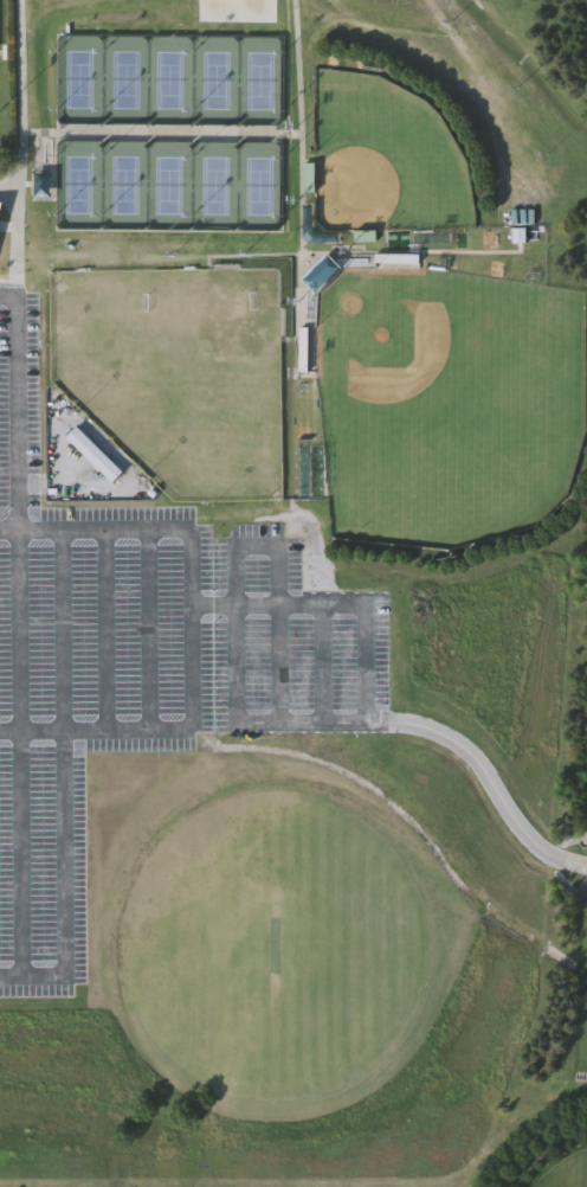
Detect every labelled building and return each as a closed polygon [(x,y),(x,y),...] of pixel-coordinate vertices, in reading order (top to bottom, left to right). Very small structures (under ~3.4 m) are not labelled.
[(342,270),(317,296),(314,293),(311,320),(305,320),(307,289),(308,288),(301,281),(328,255),(334,262),(336,259),(367,258),(367,265),(338,267),(342,270)]
